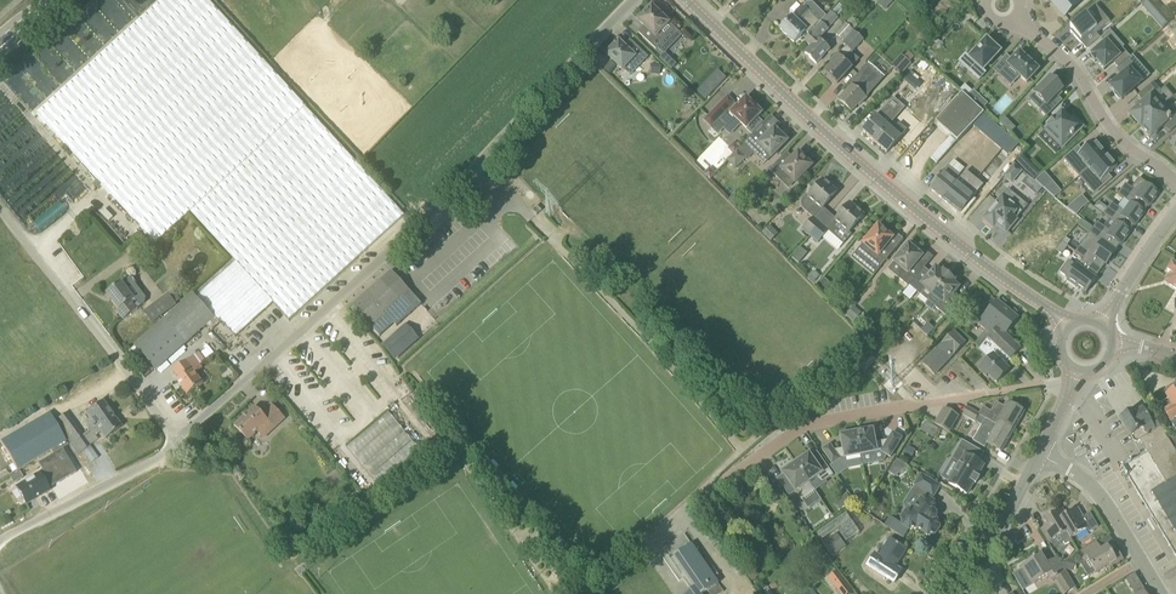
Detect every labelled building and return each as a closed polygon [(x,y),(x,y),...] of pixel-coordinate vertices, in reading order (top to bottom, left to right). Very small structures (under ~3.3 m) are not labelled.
[(165,236),(191,213),(236,262),(197,298),(216,318),(219,321),(220,320),(236,337),(231,331),(269,297),(290,320),(405,215),(306,108),(208,0),(163,0),(38,114),(157,244),(165,236)] [(1064,17),(1078,5),(1074,0),(1050,0),(1064,17)] [(1153,0),(1146,0),(1141,4),(1149,13),(1158,6),(1153,0)] [(645,26),(639,32),(656,49),(663,42),(667,25),(668,23),(651,6),(645,12),(647,13),(645,17),(641,22),(645,26)] [(809,13),(811,12),(804,6),(793,17),(781,30),(794,43),(806,31),(808,34),(819,23),(809,13)] [(830,50),(820,40),(829,30),(839,18),(832,12),(822,23),(805,41),(812,47),(806,54),(817,64),(830,50)] [(1071,28),(1077,34),(1075,36),(1080,42),(1082,40),(1089,49),(1101,38),(1097,34),(1109,23),(1101,15),(1093,22),(1086,14),(1071,28)] [(836,36),(843,42),(854,31),(846,24),(836,36)] [(863,39),(854,31),(843,42),(842,43),(846,47),(831,63),(833,65),(826,72),(838,84),(852,68),(844,61),(863,39)] [(988,40),(987,40),(969,59),(976,65),(970,72),(979,81),(986,73),(984,71),(1001,53),(994,46),(995,45),(989,39),(988,40)] [(608,54),(607,55),(623,70),(630,63),(632,64),(634,66),(639,66),(641,64),(643,62),(648,57),(631,41),(625,47),(619,42),(614,48),(612,47),(607,52),(608,54)] [(1107,41),(1091,55),(1105,70),(1114,63),(1118,68),(1131,57),(1123,48),(1117,53),(1107,41)] [(736,69),(716,50),(710,57),(729,76),(736,69)] [(1013,61),(1007,56),(994,71),(1000,76),(1006,70),(1017,81),(1021,77),(1028,84),(1040,71),(1020,53),(1013,61)] [(665,54),(660,60),(672,71),(677,66),(665,54)] [(1135,75),(1143,67),(1133,56),(1116,70),(1122,77),(1111,86),(1116,93),(1115,94),(1119,100),(1121,98),(1122,100),(1142,83),(1135,75)] [(912,64),(910,62),(905,57),(895,68),(901,75),(912,64)] [(662,66),(652,64),(650,74),(661,75),(662,66)] [(861,106),(877,87),(884,78),(868,64),(850,84),(853,87),(839,101),(841,103),(841,105),(842,106),(843,107),(844,107),(845,107),(851,112),(859,104),(861,106)] [(698,91),(706,99),(726,78),(718,70),(698,91)] [(914,77),(909,73),(904,79),(909,83),(914,77)] [(1051,78),(1035,94),(1046,105),(1041,111),(1048,118),(1064,102),(1058,96),(1064,90),(1059,86),(1061,84),(1055,78),(1053,80),(1051,78)] [(1141,126),(1164,106),(1157,98),(1161,95),(1161,91),(1154,83),(1139,96),(1145,103),(1131,115),(1141,126)] [(966,85),(962,89),(969,96),(973,91),(966,85)] [(969,97),(976,103),(981,97),(975,91),(969,97)] [(936,122),(952,136),(958,141),(959,141),(973,125),(983,112),(961,92),(936,122)] [(740,125),(746,130),(762,113),(761,112),(760,109),(759,107),(757,106),(754,106),(746,98),(734,111),(731,107),(735,103),(728,96),(705,121),(712,128),(721,118),(731,127),(732,127),(734,128),(735,128),(738,127),(739,127),(740,125)] [(1164,106),(1141,126),(1142,126),(1151,137),(1164,125),(1170,132),(1175,127),(1175,114),(1173,117),(1164,106)] [(863,132),(875,142),(889,127),(885,124),(892,116),(884,109),(877,117),(876,117),(863,132)] [(1008,155),(1012,150),(1018,143),(983,112),(973,125),(1002,150),(1008,155)] [(1062,147),(1082,127),(1073,117),(1070,120),(1062,113),(1056,119),(1055,118),(1049,125),(1050,125),(1045,130),(1062,147)] [(1008,133),(1014,128),(1006,116),(1000,121),(1008,133)] [(889,127),(875,142),(888,153),(901,139),(910,146),(917,138),(899,124),(893,131),(889,127)] [(762,126),(745,144),(765,164),(770,159),(788,142),(787,140),(787,139),(782,134),(781,135),(775,129),(770,134),(762,126)] [(1018,138),(1023,143),(1033,133),(1028,128),(1018,138)] [(958,141),(952,136),(931,159),(937,164),(958,141)] [(1089,171),(1106,156),(1095,142),(1083,153),(1079,149),(1065,161),(1074,171),(1082,164),(1089,171)] [(745,158),(738,150),(728,161),(736,168),(745,158)] [(770,170),(789,189),(813,165),(807,160),(806,161),(803,158),(802,159),(798,155),(793,159),(787,153),(770,170)] [(1118,169),(1106,156),(1089,171),(1095,179),(1087,186),(1096,195),(1113,181),(1109,177),(1118,169)] [(1032,166),(1022,157),(1017,162),(1026,171),(1032,166)] [(993,190),(1001,179),(994,174),(1001,165),(995,160),(979,179),(993,190)] [(974,165),(967,171),(976,180),(982,173),(974,165)] [(1021,171),(1015,166),(1005,177),(1012,183),(1021,171)] [(930,189),(943,199),(956,184),(954,182),(959,176),(948,167),(930,189)] [(1045,174),(1036,182),(1048,191),(1051,194),(1055,198),(1061,193),(1045,174)] [(824,180),(822,180),(808,196),(807,195),(804,197),(802,199),(802,200),(802,201),(801,203),(801,204),(802,206),(802,207),(803,209),(805,211),(808,214),(813,218),(814,218),(822,209),(837,192),(833,188),(834,185),(825,181),(824,180)] [(958,212),(960,214),(973,198),(976,200),(982,192),(968,180),(966,182),(966,181),(960,188),(956,184),(943,199),(953,208),(953,209),(957,213),(958,212)] [(1118,195),(1131,204),(1131,203),(1145,213),(1144,212),(1148,207),(1149,207),(1159,194),(1145,184),(1138,193),(1126,184),(1118,195)] [(1023,212),(1003,196),(984,219),(994,227),(996,224),(1006,232),(1023,212)] [(1077,215),(1082,209),(1075,201),(1068,208),(1077,215)] [(1135,227),(1145,213),(1131,203),(1131,204),(1124,212),(1112,203),(1104,214),(1116,223),(1117,223),(1130,233),(1131,232),(1130,232),(1134,226),(1135,227)] [(849,233),(864,216),(863,214),(858,206),(856,208),(851,204),(836,221),(828,230),(828,231),(843,244),(851,235),(849,233)] [(538,206),(533,210),(537,215),(542,211),(538,206)] [(810,236),(821,224),(814,218),(813,218),(803,230),(810,236)] [(1078,225),(1090,233),(1093,229),(1082,220),(1078,225)] [(1121,246),(1130,233),(1117,223),(1116,223),(1110,232),(1098,223),(1093,229),(1090,233),(1102,242),(1103,242),(1116,252),(1117,252),(1116,251),(1120,245),(1121,246)] [(818,243),(828,231),(828,230),(821,224),(810,236),(818,243)] [(880,225),(863,246),(863,247),(859,252),(879,268),(894,250),(888,244),(892,239),(888,234),(885,232),(886,230),(880,225)] [(1048,242),(1040,235),(1028,250),(1040,260),(1048,251),(1053,254),(1056,250),(1062,243),(1066,238),(1070,234),(1061,226),(1048,242)] [(1107,265),(1116,252),(1103,242),(1102,242),(1096,251),(1084,242),(1076,252),(1085,259),(1101,270),(1106,265),(1107,265)] [(1067,246),(1062,243),(1056,250),(1062,255),(1068,247),(1067,246)] [(910,286),(925,268),(918,262),(923,257),(917,251),(917,250),(912,245),(910,246),(909,245),(901,254),(889,270),(909,287),(910,286)] [(1095,278),(1101,270),(1085,259),(1079,266),(1076,264),(1066,278),(1069,280),(1068,282),(1076,288),(1077,286),(1080,288),(1081,287),(1087,292),(1096,279),(1095,278)] [(1175,264),(1173,263),(1168,271),(1171,273),(1166,282),(1175,288),(1175,262),(1175,264)] [(932,274),(925,268),(910,286),(921,295),(926,289),(934,295),(950,276),(944,271),(942,273),(936,268),(932,274)] [(392,271),(381,280),(353,305),(373,328),(387,315),(397,327),(422,304),(392,271)] [(814,271),(808,277),(814,283),(820,276),(814,271)] [(955,281),(950,276),(934,295),(941,301),(935,307),(946,317),(961,299),(955,293),(959,288),(954,283),(955,281)] [(127,291),(136,284),(131,278),(123,284),(109,295),(120,310),(118,312),(124,320),(134,313),(138,310),(132,301),(134,300),(127,291)] [(833,286),(824,278),(817,286),(826,294),(833,286)] [(152,323),(169,311),(177,303),(169,294),(144,312),(152,323)] [(216,318),(197,298),(194,295),(135,347),(156,371),(216,318)] [(986,330),(975,345),(980,349),(989,339),(996,345),(1002,351),(1011,360),(1021,349),(1006,334),(1019,318),(997,301),(978,324),(986,330)] [(862,313),(855,306),(847,314),(854,322),(862,313)] [(927,335),(934,328),(928,323),(921,329),(927,335)] [(392,361),(419,341),(407,325),(380,344),(392,361)] [(954,332),(923,364),(935,376),(966,343),(954,332)] [(1002,351),(996,345),(986,356),(990,360),(980,370),(987,377),(989,375),(997,383),(1007,373),(1004,371),(1007,368),(996,357),(1002,351)] [(876,360),(872,355),(862,366),(866,370),(876,360)] [(203,368),(194,356),(174,371),(180,379),(177,381),(188,395),(204,384),(196,373),(203,368)] [(1175,431),(1175,387),(1172,392),(1167,396),(1169,399),(1161,403),(1175,431)] [(86,423),(91,429),(112,415),(102,402),(87,413),(91,419),(86,423)] [(1002,452),(1015,430),(1025,412),(1010,403),(1007,403),(997,419),(992,415),(978,438),(1002,452)] [(263,437),(274,427),(275,428),(284,419),(271,405),(261,414),(255,408),(235,426),(249,441),(258,432),(263,437)] [(962,414),(975,422),(980,414),(967,406),(962,414)] [(960,416),(944,407),(934,424),(950,433),(960,416)] [(1162,427),(1156,430),(1143,409),(1136,413),(1134,411),(1120,419),(1134,442),(1137,442),(1140,441),(1147,453),(1123,468),(1175,556),(1175,451),(1162,427)] [(55,422),(56,423),(78,454),(90,446),(67,413),(55,422)] [(121,428),(112,415),(91,429),(96,436),(101,432),(106,439),(121,428)] [(55,454),(65,448),(52,426),(46,416),(37,421),(1,442),(17,470),(52,450),(55,454)] [(921,430),(934,438),(939,429),(926,421),(921,430)] [(867,428),(857,430),(862,455),(878,452),(877,451),(882,450),(882,451),(891,457),(903,438),(893,432),(889,440),(876,442),(873,430),(868,431),(867,428)] [(862,455),(857,430),(848,432),(848,435),(842,436),(844,448),(835,450),(831,444),(823,450),(834,464),(841,459),(841,458),(846,457),(846,458),(862,455)] [(906,444),(901,453),(908,457),(913,449),(906,444)] [(960,447),(953,459),(961,464),(949,484),(967,494),(984,465),(967,455),(968,452),(960,447)] [(38,464),(52,487),(76,473),(63,450),(38,464)] [(795,462),(809,482),(816,478),(823,483),(834,475),(820,456),(814,461),(810,455),(805,458),(803,456),(795,462)] [(905,470),(910,467),(896,459),(888,472),(895,476),(905,470)] [(815,491),(809,482),(795,462),(787,468),(788,470),(783,473),(787,479),(781,484),(790,496),(796,492),(802,500),(815,491)] [(14,484),(24,478),(20,472),(10,477),(14,484)] [(18,487),(28,504),(51,490),(41,473),(18,487)] [(941,486),(922,475),(915,486),(934,497),(941,486)] [(841,512),(853,503),(847,494),(841,499),(844,503),(838,507),(841,512)] [(937,513),(936,512),(935,512),(936,509),(935,502),(928,497),(921,499),(913,510),(905,512),(901,518),(903,526),(909,530),(917,528),(927,534),(936,534),(940,528),(939,520),(936,519),(937,517),(937,513)] [(1056,512),(1072,538),(1087,529),(1089,532),(1099,527),(1090,513),(1084,517),(1079,508),(1077,509),(1076,507),(1071,511),(1071,512),(1064,516),(1063,514),(1065,513),(1063,509),(1056,512)] [(846,512),(817,532),(822,539),(836,528),(846,542),(860,532),(846,512)] [(1049,543),(1060,537),(1064,543),(1072,538),(1056,512),(1044,520),(1048,526),(1041,530),(1049,543)] [(837,533),(822,544),(831,558),(847,547),(837,533)] [(686,537),(684,535),(663,550),(668,548),(674,557),(671,560),(681,575),(692,590),(686,593),(721,593),(724,591),(686,537)] [(875,554),(867,566),(894,584),(902,572),(895,567),(906,550),(890,539),(879,557),(875,554)] [(1124,559),(1114,543),(1101,550),(1097,543),(1078,554),(1083,563),(1088,560),(1096,573),(1111,564),(1112,567),(1124,559)] [(1056,579),(1065,593),(1066,593),(1076,588),(1066,572),(1057,557),(1047,562),(1045,563),(1043,559),(1044,558),(1041,553),(1033,558),(1021,567),(1027,576),(1029,575),(1035,584),(1048,576),(1051,581),(1056,579)] [(1067,569),(1070,570),(1075,572),(1077,562),(1069,559),(1063,563),(1067,569)] [(841,593),(849,593),(853,591),(839,572),(830,579),(841,593)]
